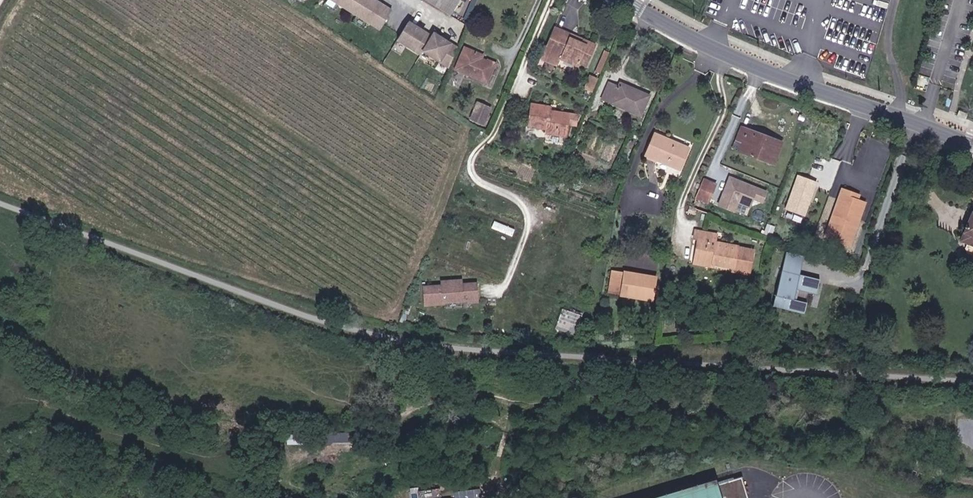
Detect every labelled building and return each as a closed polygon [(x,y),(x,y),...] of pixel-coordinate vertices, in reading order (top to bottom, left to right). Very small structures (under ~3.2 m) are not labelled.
[(375,30),(388,9),(374,0),(328,0),(375,30)] [(451,17),(462,0),(424,0),(451,17)] [(405,21),(394,38),(418,53),(429,36),(405,21)] [(577,39),(553,28),(543,52),(579,68),(580,65),(586,67),(595,46),(586,42),(584,45),(576,41),(577,39)] [(431,33),(420,50),(446,65),(454,47),(431,33)] [(463,50),(454,71),(485,84),(493,65),(475,58),(476,55),(463,50)] [(591,90),(596,79),(590,76),(585,88),(591,90)] [(618,81),(616,85),(607,82),(600,99),(637,113),(646,92),(632,86),(618,81)] [(549,134),(568,136),(570,124),(578,125),(579,115),(571,114),(560,112),(559,116),(551,115),(552,109),(534,106),(531,126),(550,129),(549,134)] [(771,165),(779,143),(741,129),(733,151),(771,165)] [(656,137),(647,158),(678,172),(687,151),(656,137)] [(806,216),(818,181),(799,174),(787,209),(806,216)] [(769,191),(729,175),(718,205),(736,212),(739,204),(750,209),(753,200),(763,205),(769,191)] [(703,181),(695,200),(708,206),(716,187),(703,181)] [(861,193),(856,192),(844,188),(827,236),(852,245),(867,201),(860,198),(861,193)] [(972,212),(964,233),(961,242),(968,245),(966,250),(969,254),(972,256),(972,213),(972,212)] [(697,240),(695,258),(713,260),(713,264),(733,267),(733,269),(750,272),(754,248),(715,242),(716,234),(694,231),(693,240),(697,240)] [(804,257),(786,253),(772,307),(803,315),(806,304),(792,300),(795,289),(816,294),(820,280),(800,275),(804,257)] [(694,265),(712,267),(713,264),(713,260),(695,258),(694,265)] [(603,290),(619,293),(623,271),(607,268),(603,290)] [(619,293),(648,298),(653,276),(623,271),(619,293)] [(421,305),(440,305),(440,311),(459,310),(459,303),(459,296),(465,296),(465,305),(474,305),(473,287),(464,287),(465,289),(459,289),(459,283),(439,283),(439,287),(421,287),(421,305)] [(740,472),(654,497),(749,497),(740,472)]
